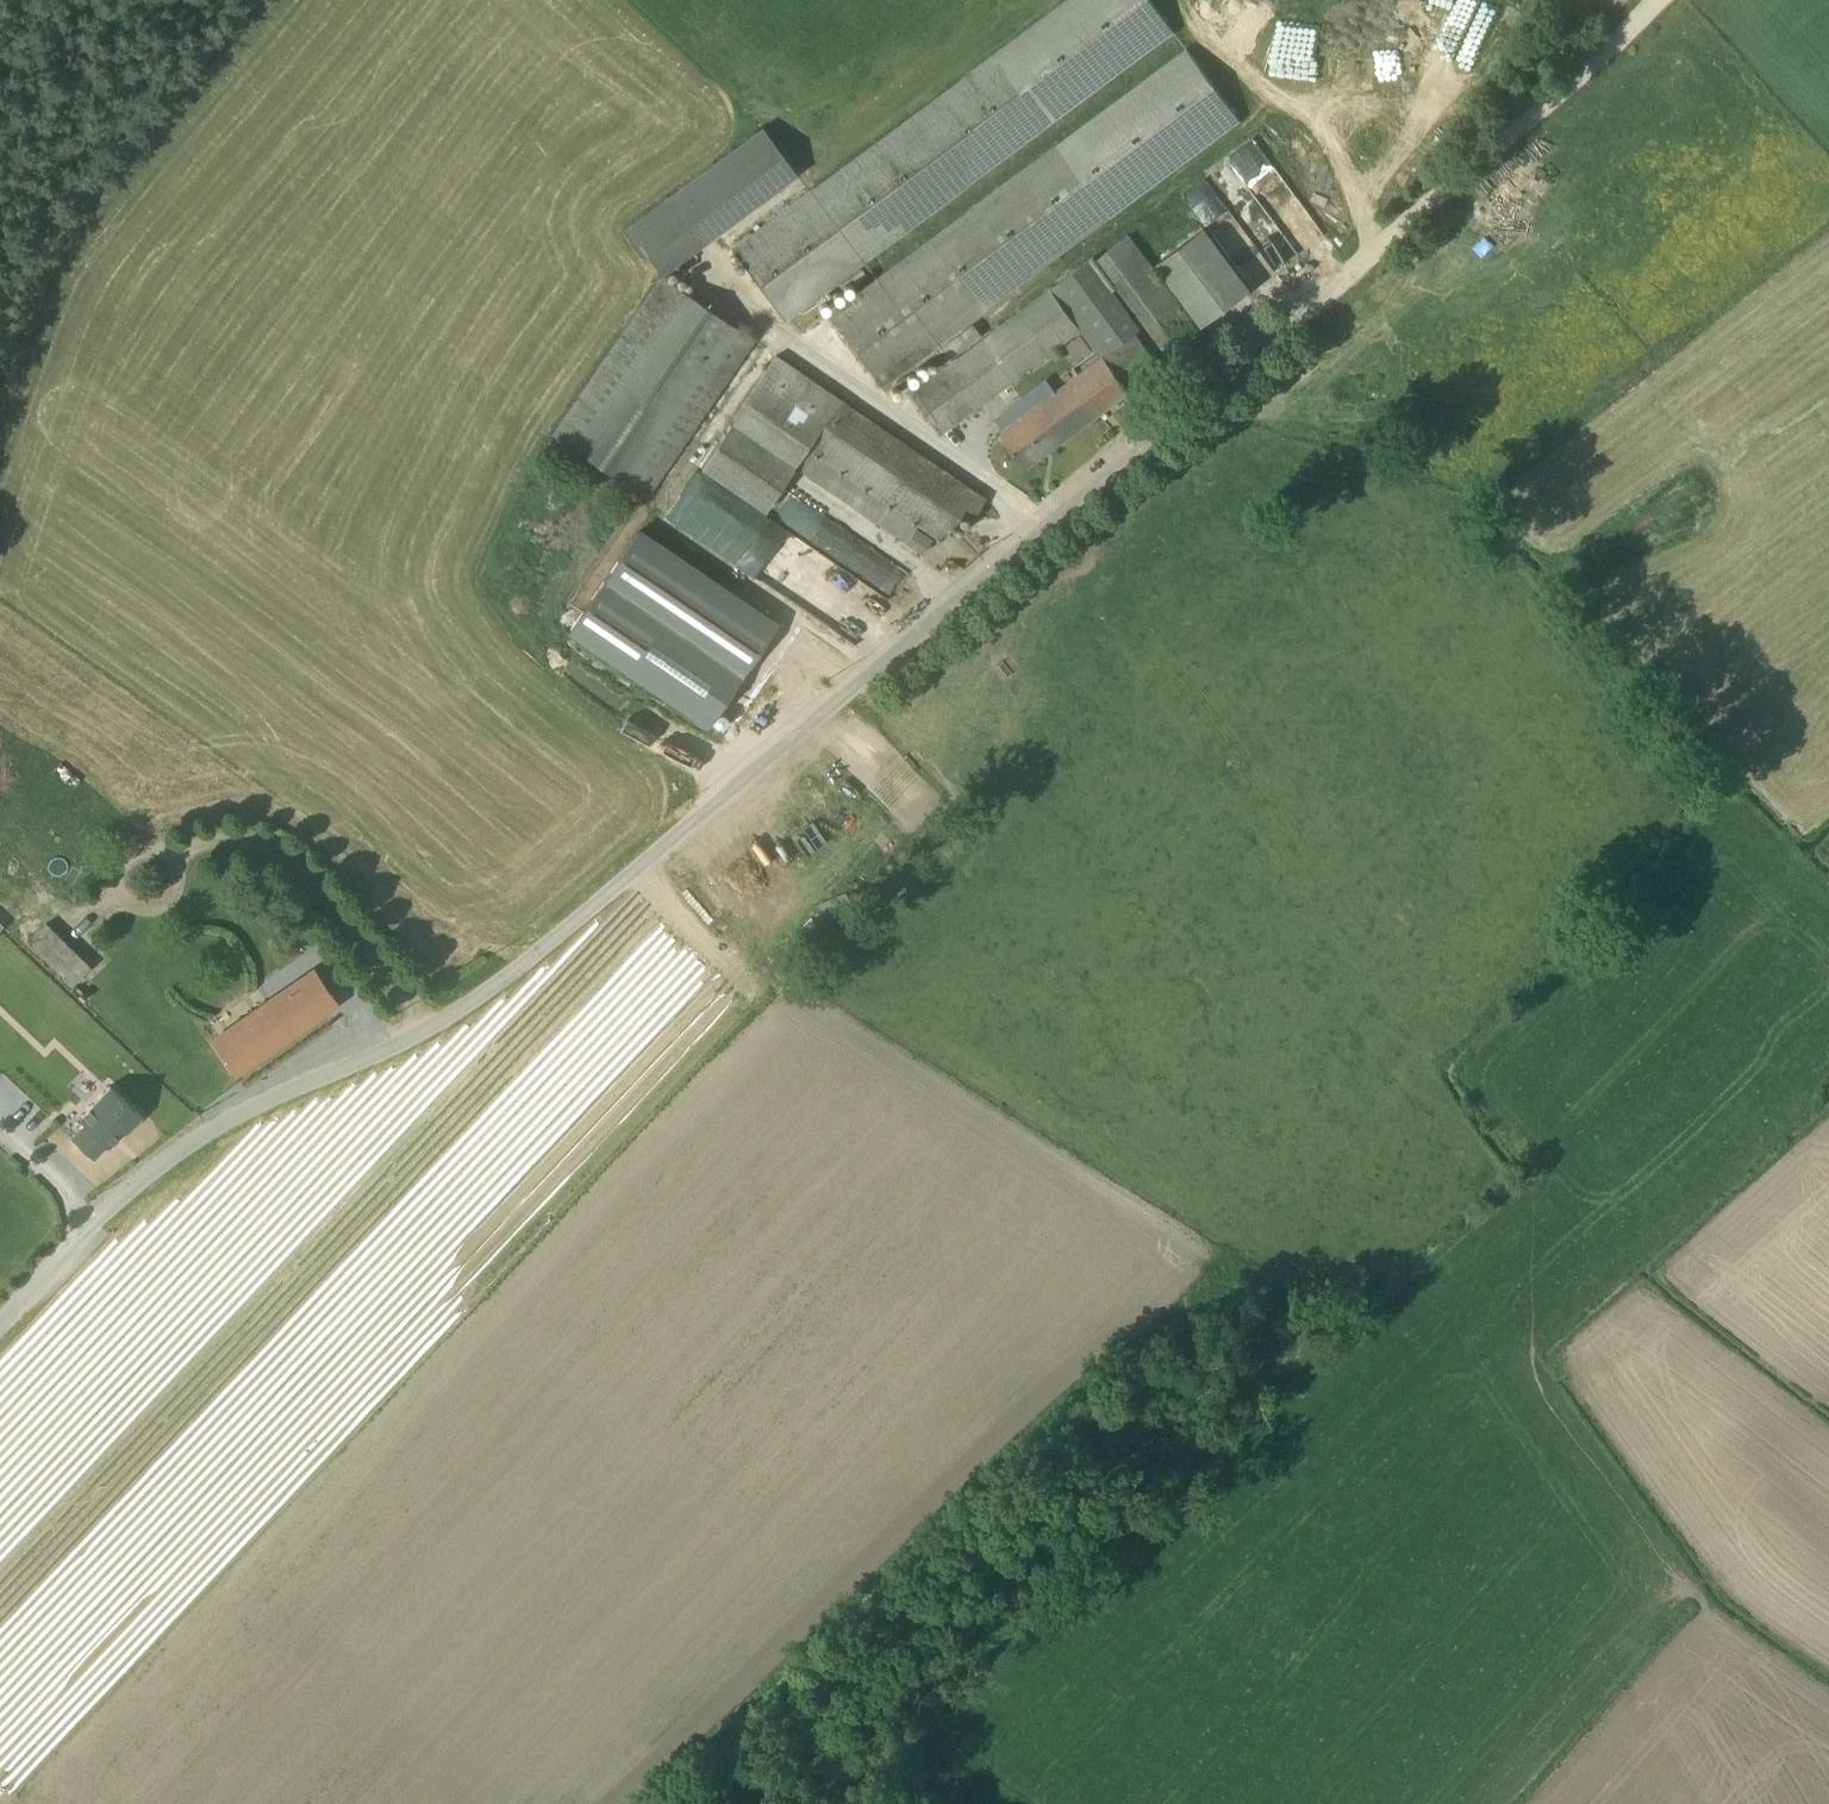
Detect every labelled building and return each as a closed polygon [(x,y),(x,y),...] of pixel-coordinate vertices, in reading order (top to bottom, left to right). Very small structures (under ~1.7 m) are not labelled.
[(1150,0),(1063,0),(729,247),(784,321),(1173,32),(1150,0)] [(1239,122),(1185,48),(826,313),(880,387),(1239,122)] [(647,210),(625,226),(660,275),(725,227),(768,195),(796,175),(761,127),(681,185),(656,203),(647,210)] [(1250,289),(1203,226),(1154,263),(1201,325),(1250,289)] [(1129,337),(1140,328),(1130,314),(1112,289),(1115,287),(1169,359),(1203,334),(1128,234),(1096,258),(1093,255),(907,392),(939,435),(1079,331),(1094,350),(1070,366),(1075,373),(1054,389),(1044,378),(991,418),(1026,466),(1154,371),(1129,337)] [(657,279),(551,434),(646,499),(752,340),(657,279)] [(975,320),(943,346),(952,357),(985,331),(975,320)] [(1089,348),(1079,334),(1065,345),(1075,359),(1089,348)] [(771,358),(698,467),(764,512),(792,467),(896,537),(908,519),(909,520),(940,541),(962,507),(963,507),(974,514),(983,500),(772,358),(771,358)] [(777,625),(640,530),(567,634),(705,729),(777,625)] [(89,967),(45,923),(27,942),(71,985),(89,967)] [(208,1039),(232,1074),(336,1002),(312,967),(208,1039)] [(157,995),(146,983),(134,994),(145,1006),(157,995)] [(69,1137),(92,1158),(140,1114),(107,1084),(76,1117),(82,1123),(69,1137)]
